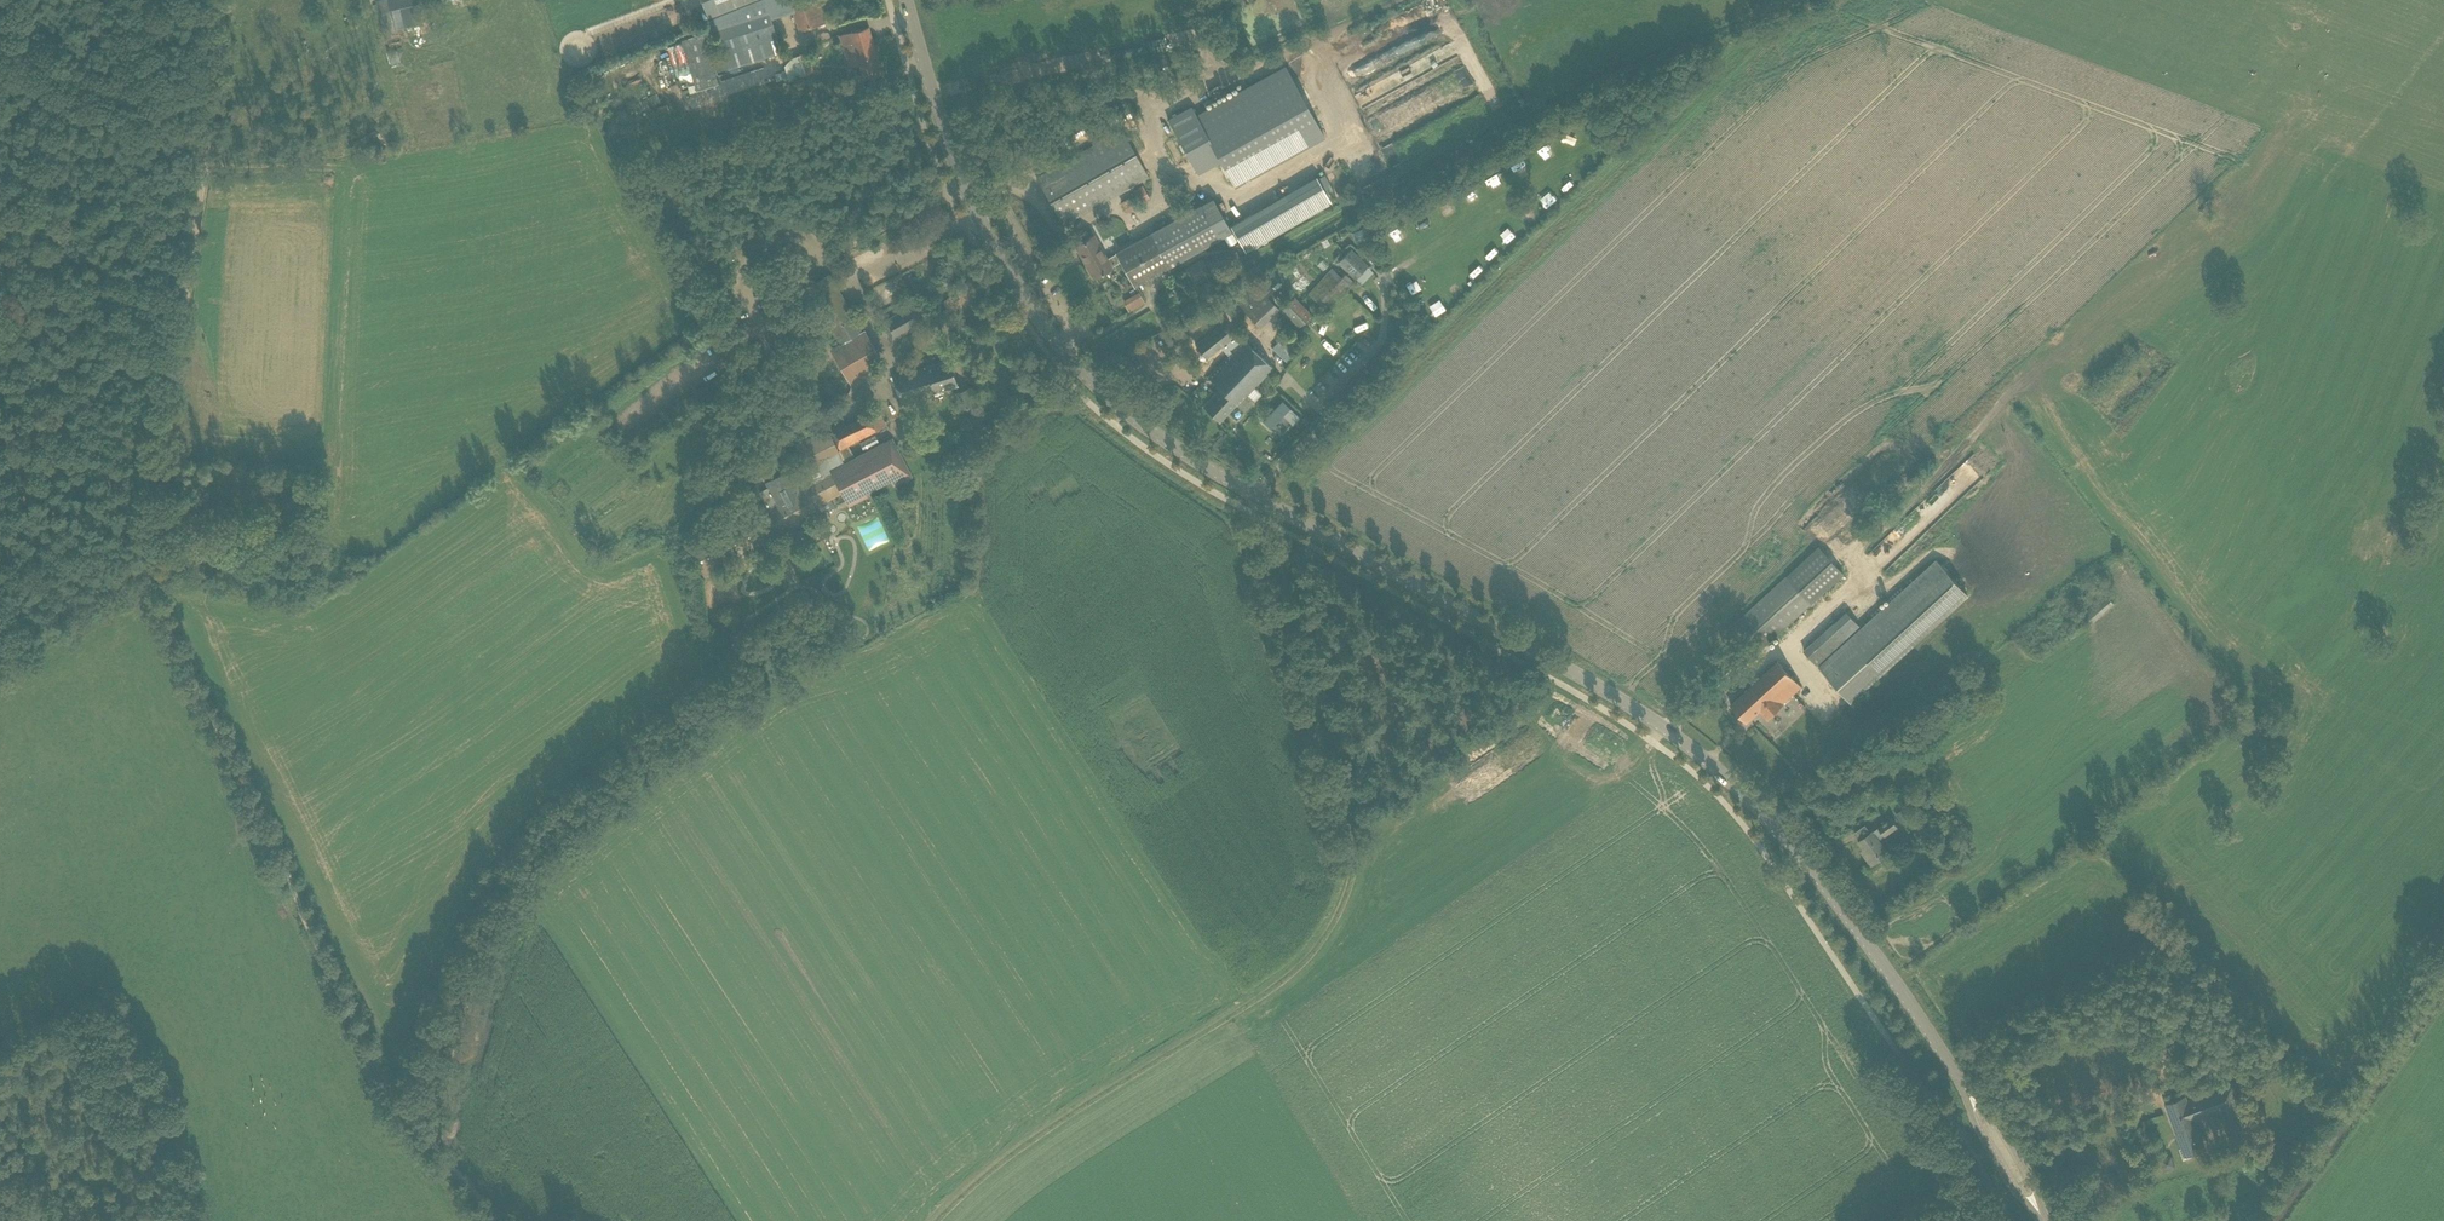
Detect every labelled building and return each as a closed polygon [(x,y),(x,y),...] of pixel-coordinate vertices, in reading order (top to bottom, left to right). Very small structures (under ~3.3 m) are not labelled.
[(375,0),(382,31),(423,23),(418,0),(377,0),(375,0)] [(451,8),(475,3),(474,0),(450,0),(451,8)] [(708,20),(760,1),(759,0),(700,0),(708,20)] [(703,22),(707,32),(717,29),(724,53),(713,56),(718,73),(782,53),(771,19),(794,12),(799,31),(826,23),(819,0),(798,0),(792,2),(791,0),(762,0),(703,22)] [(858,64),(863,79),(882,74),(868,26),(840,35),(849,67),(858,64)] [(702,33),(680,41),(697,89),(720,81),(702,33)] [(799,55),(805,74),(813,71),(807,52),(799,55)] [(1234,185),(1324,136),(1285,67),(1199,115),(1194,106),(1168,120),(1196,172),(1220,159),(1234,185)] [(837,87),(841,98),(863,91),(859,79),(837,87)] [(1130,145),(1135,143),(1131,137),(1127,140),(1122,130),(1039,176),(1038,175),(1036,176),(1063,224),(1149,178),(1130,145)] [(1581,131),(1572,136),(1576,146),(1586,141),(1581,131)] [(1549,208),(1559,200),(1552,191),(1542,199),(1549,208)] [(1086,240),(1075,245),(1093,278),(1112,267),(1111,266),(1120,261),(1135,286),(1145,280),(1219,239),(1226,235),(1217,218),(1207,201),(1200,205),(1106,258),(1093,235),(1086,240)] [(1532,207),(1521,217),(1530,226),(1541,216),(1532,207)] [(1266,240),(1251,214),(1230,226),(1245,252),(1266,240)] [(1498,236),(1508,246),(1519,235),(1509,225),(1498,236)] [(1356,244),(1371,239),(1367,227),(1352,232),(1356,244)] [(1491,243),(1483,252),(1492,260),(1500,251),(1491,243)] [(1338,262),(1355,279),(1367,266),(1350,250),(1338,262)] [(1185,269),(1191,281),(1208,271),(1201,260),(1185,269)] [(1477,278),(1485,269),(1477,261),(1468,270),(1477,278)] [(1307,293),(1327,312),(1355,282),(1346,273),(1342,277),(1332,267),(1307,293)] [(879,357),(864,331),(862,331),(829,275),(807,287),(841,346),(843,350),(842,351),(838,354),(842,361),(839,363),(851,383),(877,368),(873,361),(879,357)] [(1243,286),(1232,297),(1240,305),(1239,306),(1260,328),(1280,309),(1266,296),(1273,289),(1272,287),(1279,280),(1274,275),(1267,283),(1265,281),(1251,294),(1243,286)] [(1456,275),(1445,283),(1457,297),(1467,289),(1456,275)] [(944,303),(943,303),(947,308),(943,311),(945,314),(975,295),(969,286),(943,301),(944,303)] [(1136,309),(1146,300),(1138,290),(1127,300),(1136,309)] [(1428,309),(1442,310),(1442,291),(1429,291),(1428,309)] [(1282,309),(1299,326),(1311,314),(1294,297),(1282,309)] [(1356,300),(1344,311),(1351,319),(1363,308),(1356,300)] [(885,329),(892,342),(914,329),(913,327),(923,321),(915,307),(907,311),(906,308),(882,322),(886,329),(885,329)] [(1223,322),(1195,344),(1206,359),(1220,347),(1228,355),(1216,368),(1207,377),(1220,389),(1203,407),(1219,422),(1236,404),(1237,405),(1244,412),(1255,400),(1248,394),(1272,368),(1273,368),(1243,339),(1231,352),(1229,350),(1239,342),(1223,322)] [(1178,331),(1172,335),(1176,341),(1182,337),(1178,331)] [(1294,346),(1300,340),(1295,336),(1289,342),(1283,336),(1277,343),(1289,355),(1295,348),(1294,346)] [(948,359),(924,367),(892,378),(902,407),(935,396),(933,393),(945,389),(957,385),(948,359)] [(787,385),(779,393),(789,403),(797,395),(787,385)] [(953,393),(958,411),(975,405),(969,387),(953,393)] [(1282,400),(1263,420),(1270,427),(1282,414),(1292,423),(1299,416),(1282,400)] [(766,507),(688,545),(703,577),(707,575),(820,516),(819,515),(834,507),(829,499),(842,493),(847,503),(890,480),(894,486),(895,485),(912,477),(892,438),(855,458),(848,445),(886,425),(877,409),(845,426),(843,423),(830,429),(841,449),(840,450),(841,451),(840,452),(828,431),(796,447),(815,482),(801,489),(792,469),(766,482),(769,487),(759,492),(766,507)] [(1799,613),(1843,573),(1819,546),(1786,576),(1728,630),(1753,657),(1799,613)] [(1818,666),(1851,702),(1969,595),(1936,558),(1818,666)] [(1817,666),(1847,638),(1860,626),(1846,611),(1803,651),(1817,666)] [(1778,661),(1730,705),(1746,722),(1759,710),(1767,719),(1783,704),(1801,687),(1778,661)] [(1521,692),(1532,696),(1535,688),(1524,684),(1521,692)] [(1866,852),(1863,854),(1871,865),(1888,854),(1879,840),(1898,827),(1892,819),(1873,832),(1873,831),(1858,841),(1866,852)] [(2165,1103),(2185,1156),(2205,1149),(2195,1120),(2219,1111),(2221,1115),(2224,1113),(2231,1132),(2227,1133),(2230,1139),(2250,1132),(2232,1083),(2187,1100),(2185,1095),(2165,1103)]
